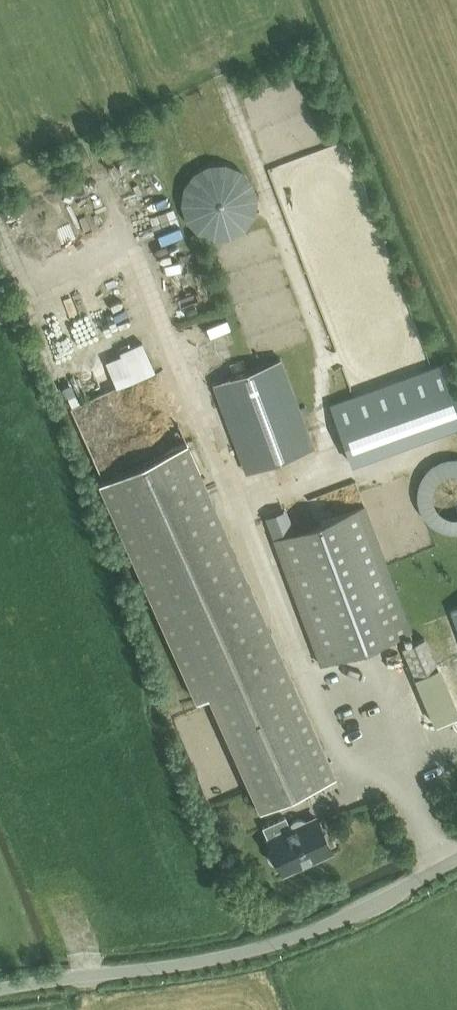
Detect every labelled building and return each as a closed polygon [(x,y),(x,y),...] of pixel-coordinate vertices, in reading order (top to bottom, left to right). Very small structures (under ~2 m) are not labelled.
[(183,186),(180,203),(185,219),(197,232),(213,239),(230,237),(244,229),(255,215),(257,198),(252,182),(240,169),(225,162),(208,164),(193,172),(183,186)] [(119,351),(132,380),(154,370),(142,342),(119,351)] [(285,356),(215,379),(245,471),(316,447),(285,356)] [(329,405),(351,462),(456,423),(456,401),(443,363),(432,367),(354,396),(329,405)] [(187,441),(99,481),(196,700),(209,694),(260,809),(335,775),(187,441)] [(456,530),(456,457),(412,475),(439,538),(456,530)] [(411,630),(364,505),(272,539),(319,664),(411,630)] [(456,715),(456,714),(424,637),(401,647),(435,725),(456,715)] [(276,863),(280,862),(283,870),(331,849),(317,818),(306,823),(305,821),(301,819),(297,819),(293,820),(291,823),(289,827),(289,831),(269,840),(273,848),(269,851),(268,855),(268,858),(271,862),(276,863)]
